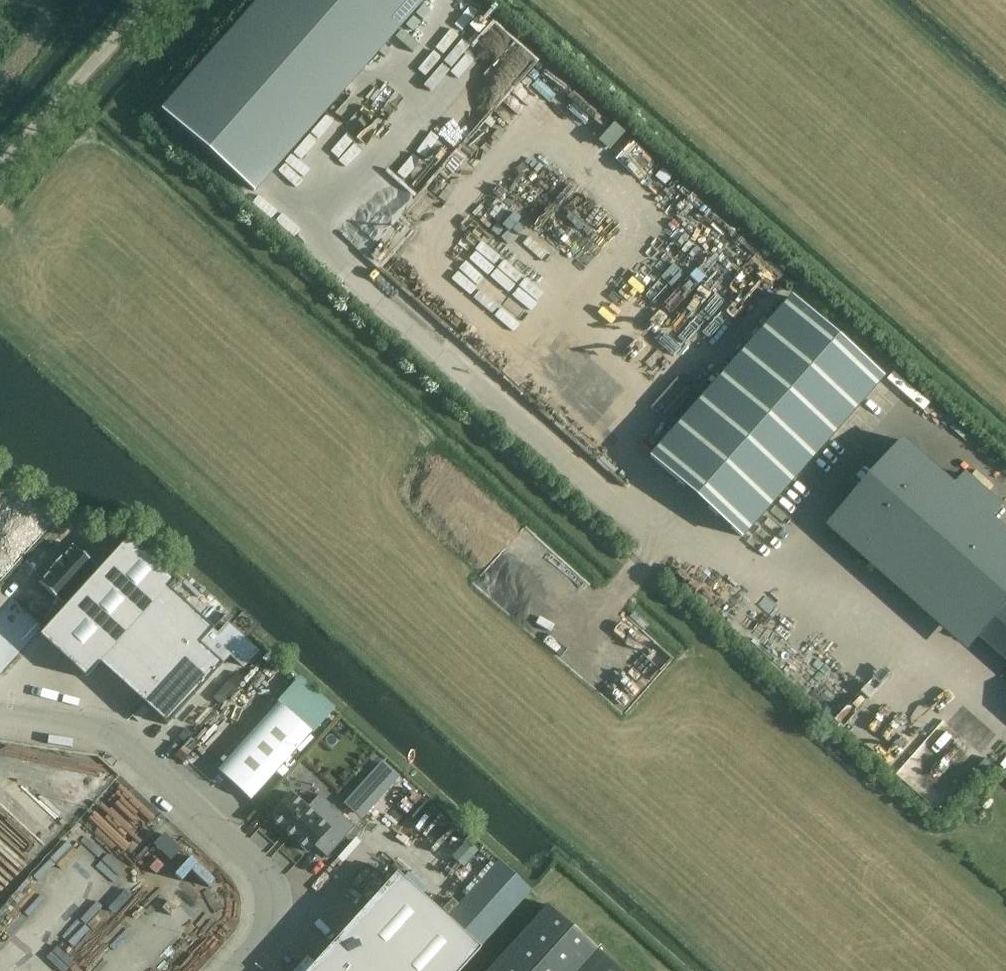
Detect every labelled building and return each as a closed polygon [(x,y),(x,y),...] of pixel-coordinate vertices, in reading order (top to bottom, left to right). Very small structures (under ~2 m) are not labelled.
[(162,110),(254,191),(423,0),(260,0),(162,110)] [(621,124),(606,142),(616,150),(632,132),(621,124)] [(790,297),(650,456),(741,537),(882,378),(790,297)] [(1005,659),(1005,531),(992,519),(1003,507),(967,475),(956,487),(904,442),(841,514),(980,636),(1005,659)] [(168,589),(171,586),(123,543),(39,636),(86,679),(100,665),(100,664),(168,589)] [(51,610),(84,575),(60,553),(27,588),(51,610)] [(213,630),(168,589),(100,664),(100,665),(144,705),(199,645),(213,630)] [(36,626),(5,599),(0,604),(0,666),(36,626)] [(218,635),(213,630),(199,645),(221,664),(230,654),(248,670),(261,654),(228,624),(218,635)] [(199,645),(144,705),(167,725),(222,665),(221,664),(199,645)] [(235,686),(228,680),(212,698),(219,704),(235,686)] [(310,732),(278,703),(218,770),(250,800),(310,732)] [(365,817),(405,773),(388,757),(348,801),(365,817)] [(355,827),(319,795),(307,808),(291,793),(269,817),(307,852),(314,846),(327,858),(355,827)] [(429,796),(412,821),(424,830),(442,805),(429,796)] [(25,871),(0,846),(0,897),(25,871)] [(509,908),(530,877),(501,857),(480,888),(509,908)] [(190,899),(207,880),(195,870),(178,889),(190,899)] [(396,873),(314,965),(306,958),(294,970),(460,970),(479,949),(396,873)] [(547,906),(488,970),(620,970),(547,906)]
